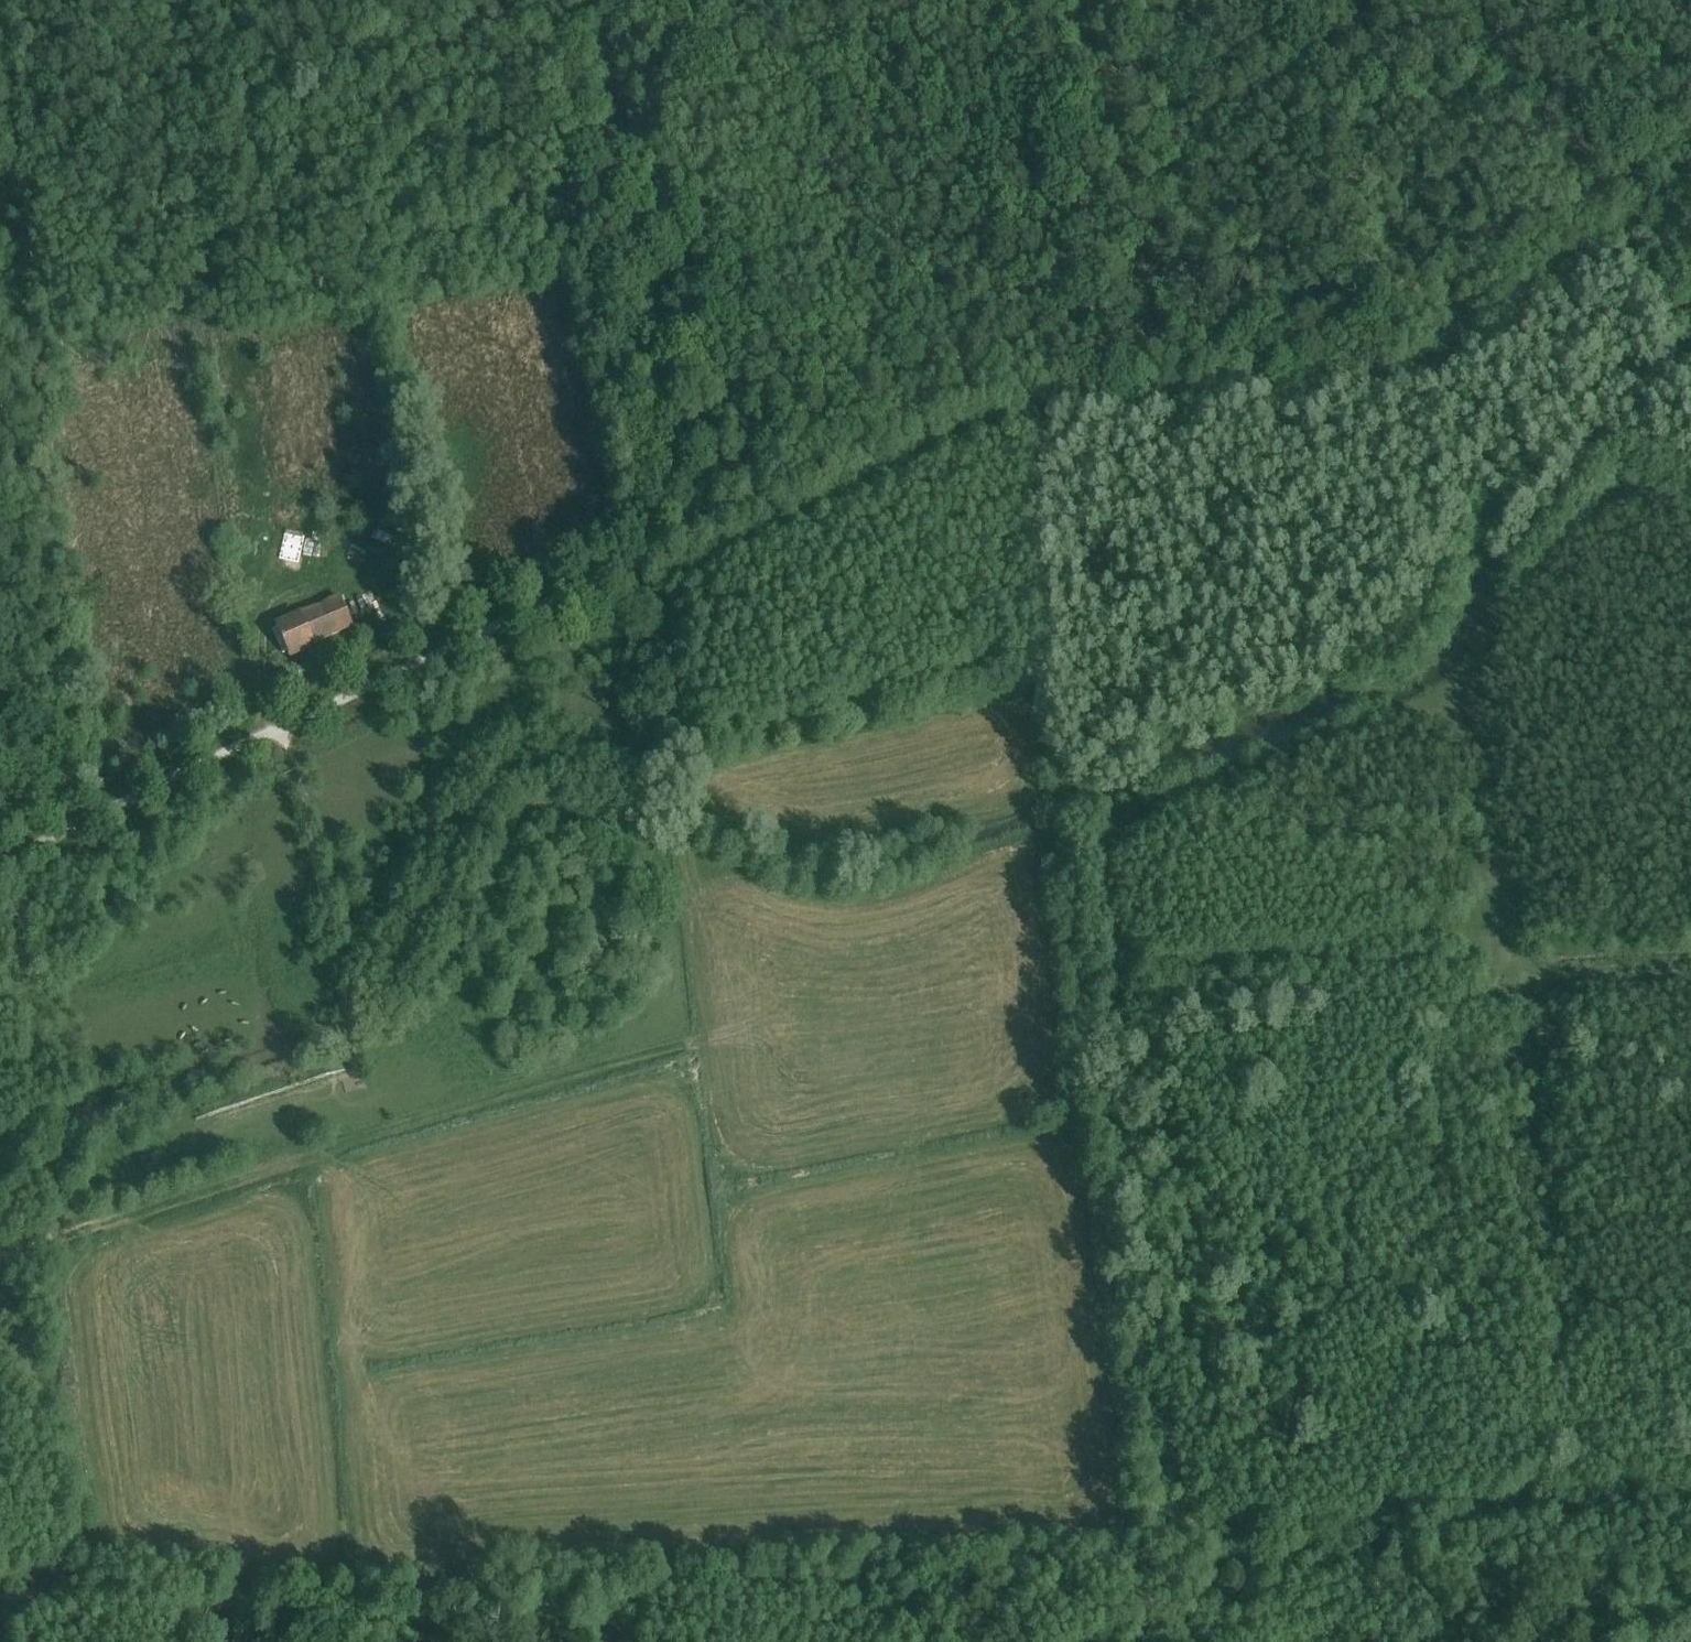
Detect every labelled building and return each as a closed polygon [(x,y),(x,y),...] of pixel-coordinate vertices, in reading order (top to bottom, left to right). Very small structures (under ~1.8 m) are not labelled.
[(307,486),(322,486),(322,472),(307,471),(307,486)] [(305,534),(303,551),(327,554),(329,537),(305,534)] [(289,654),(378,615),(364,583),(300,611),(275,622),(289,654)]
